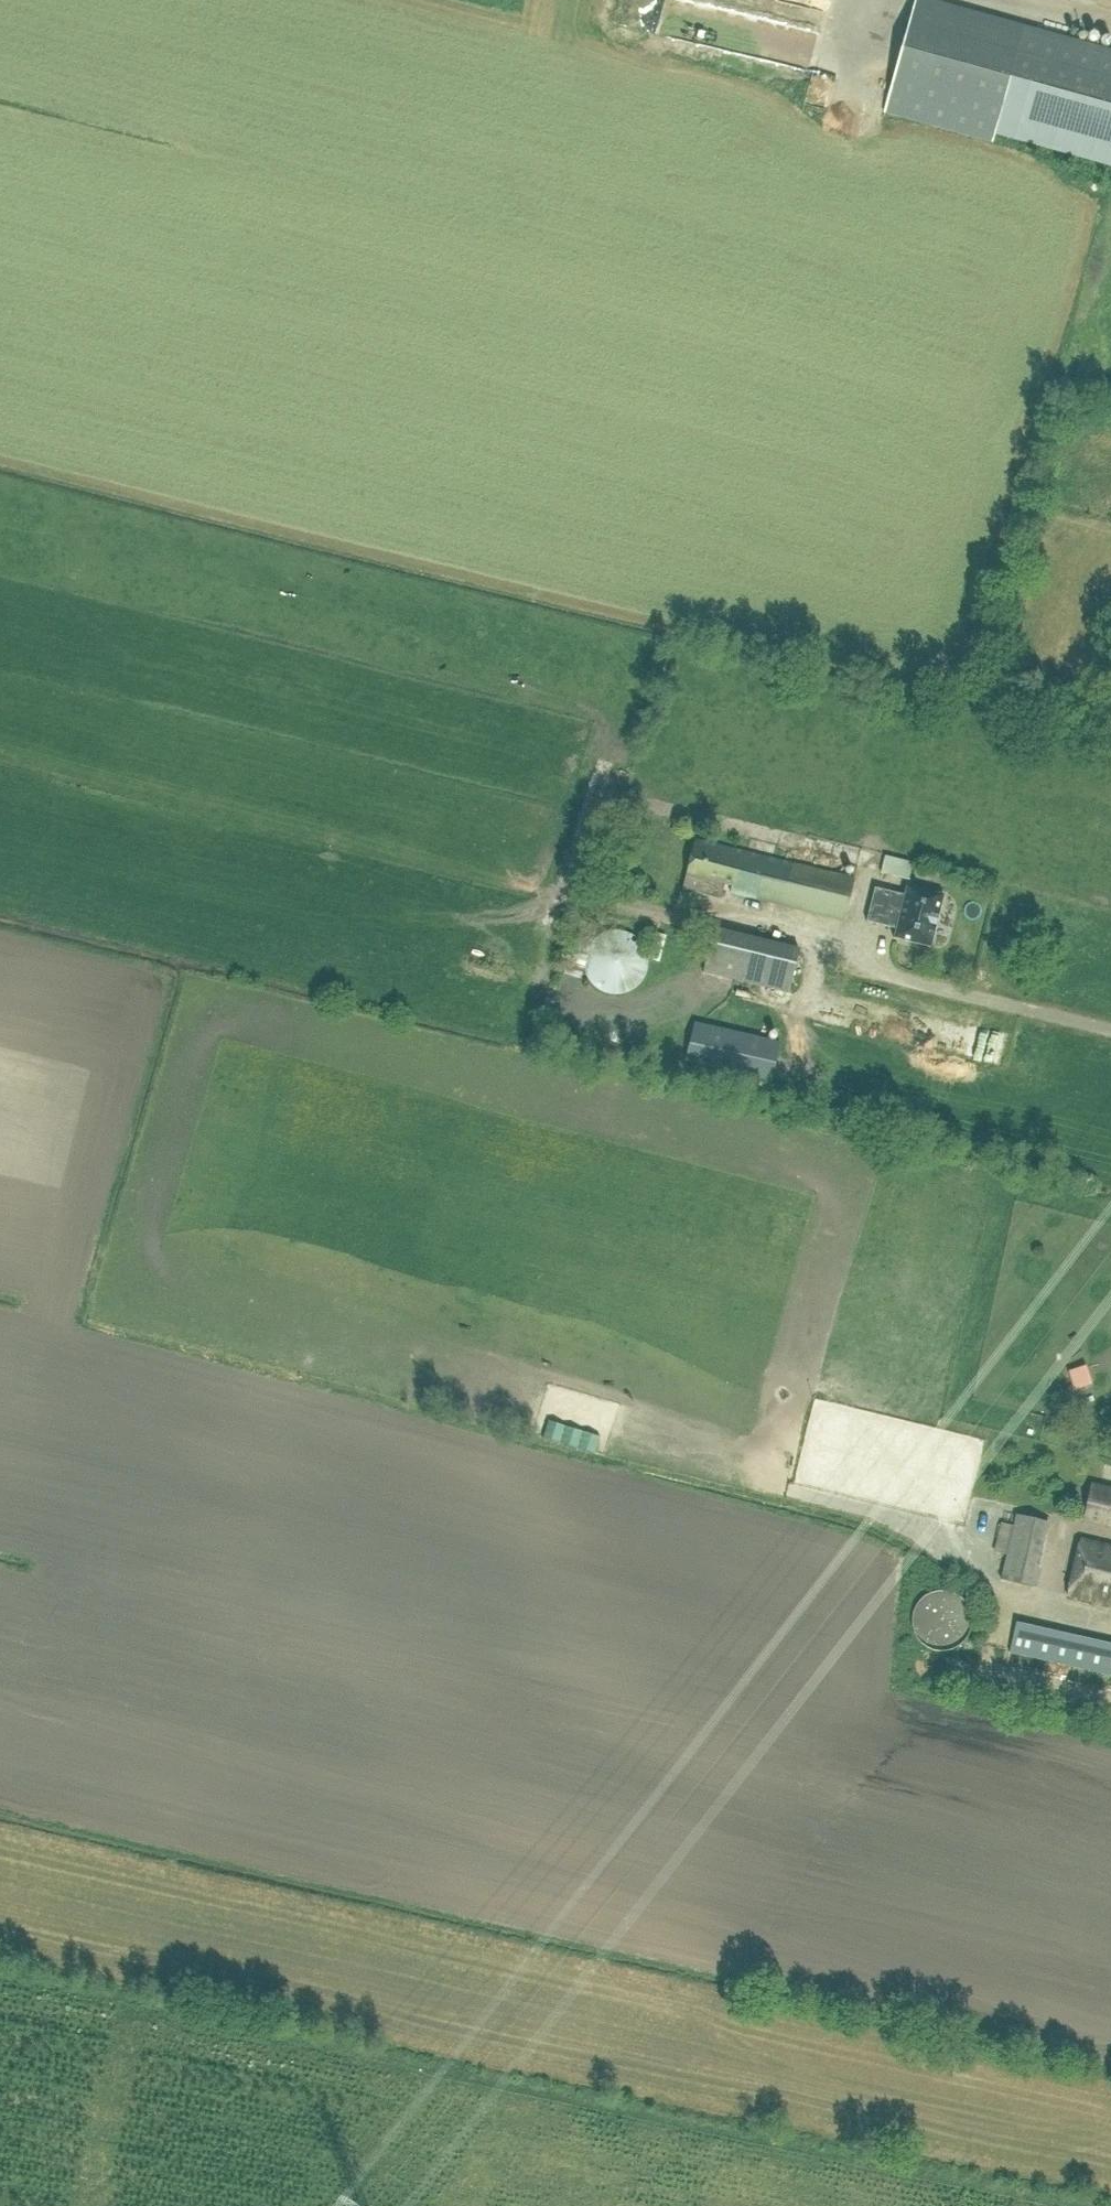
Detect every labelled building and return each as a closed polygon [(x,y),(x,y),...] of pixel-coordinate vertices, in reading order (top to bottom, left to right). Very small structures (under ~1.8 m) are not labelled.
[(920,0),(889,111),(995,141),(997,136),(1110,168),(1110,53),(920,0)] [(842,921),(853,881),(696,840),(683,891),(721,900),(725,887),(731,888),(730,892),(842,921)] [(930,946),(942,898),(943,896),(940,895),(940,896),(908,887),(906,886),(905,889),(906,889),(904,896),(874,888),(865,922),(895,929),(893,937),(892,939),(894,940),(895,939),(927,948),(929,949),(930,946)] [(801,950),(713,928),(702,973),(789,995),(801,950)] [(648,969),(648,963),(648,958),(646,952),(644,947),(641,942),(637,938),(632,935),(627,933),(621,931),(615,931),(610,931),(604,932),(599,935),(594,938),(590,942),(587,947),(585,952),(583,958),(583,963),(583,969),(585,975),(587,980),(590,984),(594,988),(599,992),(604,994),(610,996),(615,996),(621,996),(627,994),(632,992),(637,988),(641,984),(644,980),(646,975),(648,969)] [(770,1081),(780,1043),(696,1024),(686,1061),(770,1081)] [(950,1027),(944,1047),(969,1055),(975,1034),(950,1027)] [(977,1513),(974,1433),(851,1437),(851,1426),(835,1427),(836,1465),(825,1465),(825,1478),(809,1478),(809,1489),(885,1487),(885,1495),(927,1493),(928,1508),(942,1508),(942,1514),(977,1513)] [(1110,1490),(1102,1525),(1110,1527),(1110,1490)] [(1052,1524),(1016,1515),(1001,1580),(1037,1589),(1041,1569),(1039,1569),(1048,1527),(1051,1528),(1052,1524)] [(1067,1595),(1110,1605),(1110,1547),(1080,1540),(1067,1595)] [(971,1628),(972,1623),(972,1618),(971,1613),(969,1608),(966,1603),(962,1599),(958,1596),(953,1594),(948,1592),(943,1591),(938,1591),(933,1592),(928,1594),(923,1597),(919,1601),(916,1605),(913,1609),(912,1615),(911,1620),(911,1625),(912,1630),(914,1635),(916,1639),(919,1643),(923,1646),(927,1649),(932,1651),(937,1652),(942,1652),(947,1652),(952,1651),(957,1648),(961,1645),(964,1642),(967,1638),(970,1633),(971,1628)] [(1110,1675),(1110,1644),(1016,1623),(1009,1652),(1110,1675)]
